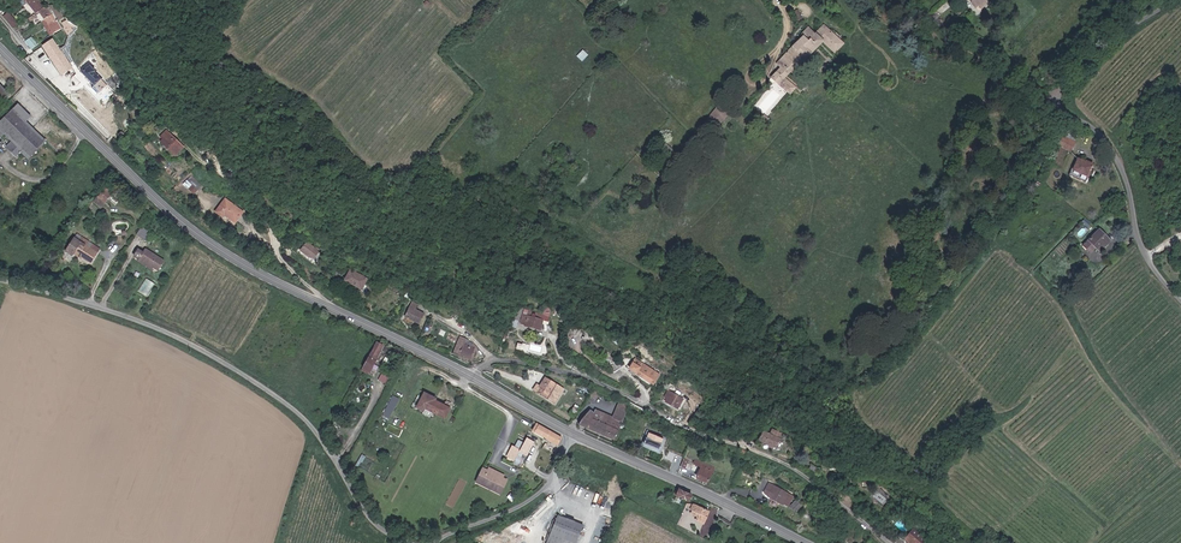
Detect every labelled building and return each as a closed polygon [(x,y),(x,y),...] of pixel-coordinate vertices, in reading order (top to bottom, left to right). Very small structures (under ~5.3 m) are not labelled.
[(43,0),(28,0),(38,12),(50,34),(63,27),(49,6),(47,5),(43,0)] [(58,2),(52,5),(61,20),(67,16),(58,2)] [(11,11),(5,16),(13,28),(19,23),(11,11)] [(70,18),(62,21),(66,33),(75,30),(70,18)] [(809,25),(801,34),(803,35),(776,63),(781,68),(773,77),(790,93),(796,87),(785,77),(791,70),(794,72),(823,41),(835,53),(845,43),(824,23),(816,31),(809,25)] [(33,37),(25,42),(31,50),(38,45),(33,37)] [(74,66),(57,41),(46,48),(59,67),(63,73),(74,66)] [(582,60),(588,54),(583,49),(577,55),(582,60)] [(96,69),(90,63),(83,71),(105,93),(112,86),(95,70),(96,69)] [(11,92),(0,81),(0,100),(2,102),(11,92)] [(21,103),(0,123),(0,128),(12,140),(7,144),(18,156),(23,151),(31,160),(49,142),(28,120),(32,115),(21,103)] [(708,118),(717,126),(727,114),(719,106),(708,118)] [(175,154),(184,145),(168,129),(163,135),(165,137),(162,140),(175,154)] [(1076,143),(1065,137),(1061,144),(1071,151),(1076,143)] [(1080,156),(1075,168),(1089,175),(1094,163),(1080,156)] [(196,193),(200,189),(194,184),(190,189),(196,193)] [(103,191),(95,201),(102,206),(109,197),(103,191)] [(238,221),(244,211),(227,198),(218,211),(224,215),(226,212),(238,221)] [(144,230),(140,236),(149,242),(153,236),(144,230)] [(1094,249),(1097,252),(1099,253),(1110,241),(1109,241),(1097,231),(1081,248),(1089,255),(1094,249)] [(89,243),(91,240),(84,236),(81,240),(77,237),(68,249),(76,254),(78,251),(93,261),(100,251),(89,243)] [(102,248),(91,240),(89,243),(100,251),(102,248)] [(315,258),(321,249),(315,244),(314,246),(308,241),(302,250),(308,255),(309,254),(315,258)] [(167,261),(147,247),(145,251),(139,247),(134,255),(139,258),(140,258),(160,271),(167,261)] [(346,281),(363,289),(369,277),(352,269),(352,270),(346,281)] [(138,290),(147,295),(155,283),(146,277),(138,290)] [(415,301),(409,313),(412,315),(409,319),(420,324),(425,314),(417,309),(419,304),(415,301)] [(517,308),(510,326),(514,328),(521,310),(517,308)] [(543,318),(527,315),(527,316),(522,315),(520,323),(525,324),(524,326),(541,329),(543,318)] [(453,353),(472,359),(477,346),(467,338),(460,336),(453,353)] [(371,372),(386,345),(378,341),(363,368),(371,372)] [(651,383),(658,372),(632,356),(625,367),(651,383)] [(613,371),(619,368),(615,362),(609,366),(613,371)] [(382,373),(378,379),(386,383),(389,376),(382,373)] [(553,403),(563,388),(546,377),(540,387),(536,385),(533,390),(553,403)] [(595,388),(591,394),(598,398),(601,391),(595,388)] [(667,391),(663,397),(667,399),(665,403),(677,408),(682,398),(667,391)] [(437,398),(427,393),(419,407),(425,409),(426,407),(447,418),(453,406),(447,403),(446,405),(436,399),(437,398)] [(392,394),(382,415),(390,418),(400,397),(392,394)] [(624,420),(631,405),(620,400),(614,416),(624,420)] [(616,439),(624,420),(614,416),(595,408),(594,411),(589,409),(580,422),(616,439)] [(558,444),(563,436),(540,424),(536,432),(558,444)] [(769,434),(760,430),(755,439),(774,447),(778,439),(779,440),(782,434),(771,429),(769,434)] [(662,441),(664,442),(665,439),(660,437),(660,439),(650,435),(651,433),(646,431),(644,434),(647,436),(643,444),(658,450),(662,441)] [(525,442),(521,451),(528,455),(536,440),(528,436),(525,442)] [(524,463),(528,455),(521,451),(525,442),(519,439),(511,456),(524,463)] [(706,482),(713,468),(695,460),(694,463),(701,467),(696,477),(706,482)] [(509,479),(483,467),(476,483),(501,495),(509,479)] [(794,496),(770,483),(765,492),(770,495),(769,497),(783,505),(784,504),(789,506),(794,496)] [(688,501),(691,495),(677,489),(673,495),(686,501),(688,501)] [(708,509),(710,504),(691,495),(688,501),(694,503),(708,509)] [(796,501),(790,508),(796,513),(802,507),(796,501)] [(705,516),(708,509),(694,503),(691,510),(705,516)] [(364,521),(367,514),(360,511),(357,518),(364,521)] [(584,524),(559,515),(548,542),(577,542),(584,524)] [(923,538),(910,528),(903,536),(908,540),(905,542),(918,542),(923,538)]
